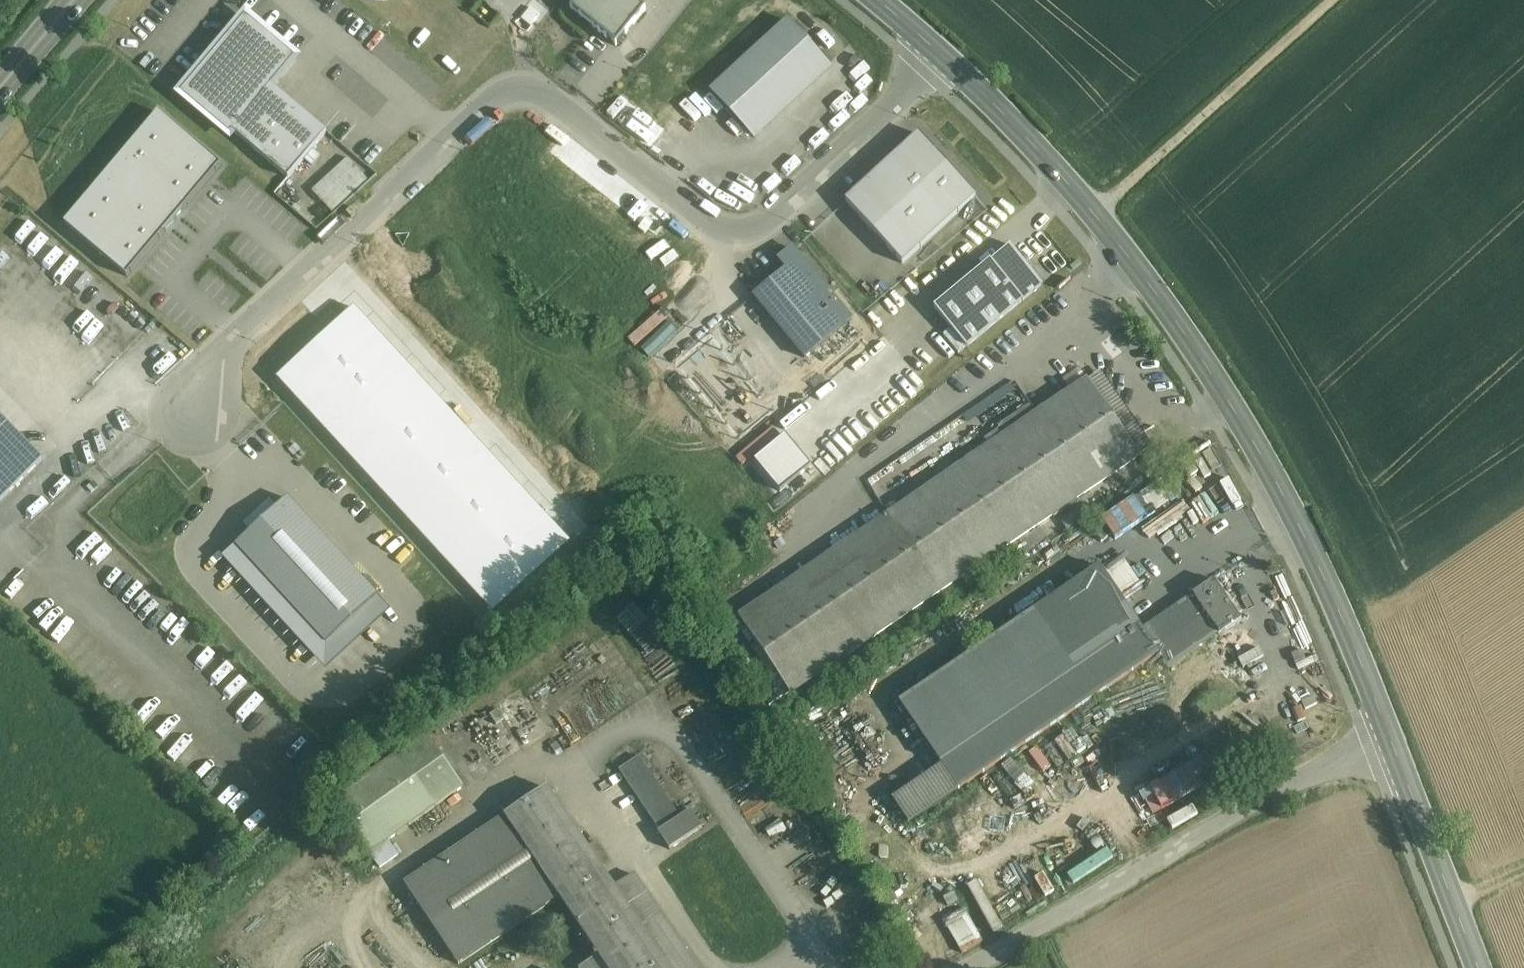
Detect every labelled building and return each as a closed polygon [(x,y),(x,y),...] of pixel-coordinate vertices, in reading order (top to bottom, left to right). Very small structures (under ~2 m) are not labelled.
[(570,1),(615,37),(645,0),(570,0),(570,1)] [(246,18),(182,94),(198,108),(231,136),(233,133),(272,87),(295,59),(246,18)] [(787,22),(711,93),(751,137),(828,66),(787,22)] [(327,133),(272,87),(233,133),(288,179),(327,133)] [(221,166),(159,113),(65,225),(127,278),(221,166)] [(976,197),(919,135),(845,203),(902,265),(976,197)] [(312,189),(334,212),(374,174),(353,151),(312,189)] [(1043,285),(1011,246),(991,262),(1023,301),(1043,285)] [(852,320),(800,259),(754,297),(760,304),(760,305),(805,359),(852,320)] [(991,262),(934,309),(966,348),(1023,301),(991,262)] [(1013,431),(907,503),(904,498),(898,502),(902,507),(887,517),(938,593),(1139,457),(1087,381),(1037,415),(1013,431)] [(1030,405),(1007,421),(1013,431),(1037,415),(1030,405)] [(0,416),(0,502),(43,461),(0,416)] [(1111,537),(1153,513),(1141,493),(1099,516),(1111,537)] [(379,600),(288,501),(233,552),(324,650),(379,600)] [(887,517),(738,618),(790,694),(938,593),(887,517)] [(1158,654),(1100,568),(900,704),(942,766),(958,790),(1158,654)] [(1240,620),(1214,582),(1193,596),(1216,631),(1219,635),(1240,620)] [(1196,600),(1149,631),(1170,662),(1216,631),(1196,600)] [(1065,757),(1084,748),(1074,728),(1056,737),(1065,757)] [(463,788),(425,735),(398,755),(436,808),(463,788)] [(398,755),(332,802),(370,855),(436,808),(398,755)] [(680,818),(639,757),(619,771),(660,832),(680,818)] [(1147,786),(1159,809),(1210,782),(1198,759),(1147,786)] [(958,790),(942,766),(892,800),(908,824),(958,790)] [(547,789),(505,817),(560,898),(599,956),(582,967),(696,967),(634,875),(614,889),(547,789)] [(1150,813),(1158,808),(1147,790),(1139,795),(1150,813)] [(1021,798),(1002,811),(1007,818),(1026,806),(1021,798)] [(1171,829),(1197,817),(1192,806),(1166,818),(1171,829)] [(660,832),(658,833),(670,850),(702,829),(690,812),(680,818),(660,832)] [(505,817),(404,885),(458,966),(560,898),(505,817)] [(1102,839),(1058,859),(1069,882),(1113,863),(1102,839)]
